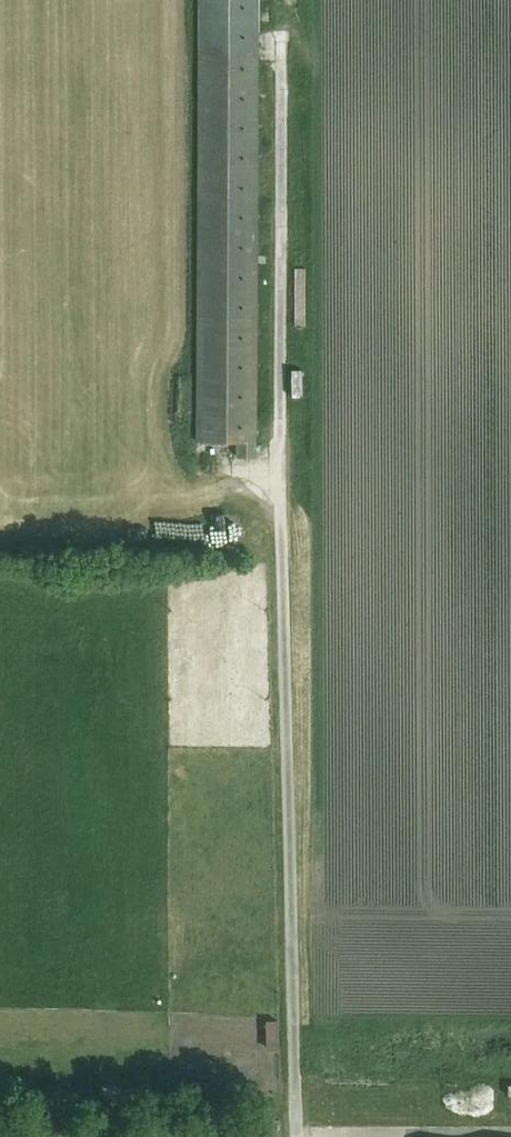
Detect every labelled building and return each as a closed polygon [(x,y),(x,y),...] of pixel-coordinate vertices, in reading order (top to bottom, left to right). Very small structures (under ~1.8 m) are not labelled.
[(197,440),(236,440),(236,456),(258,456),(259,0),(200,0),(197,440)]
